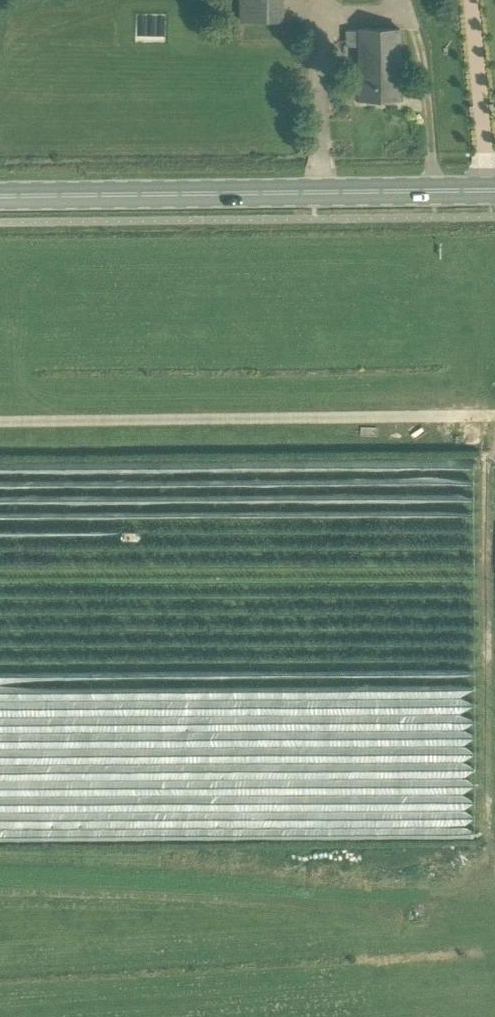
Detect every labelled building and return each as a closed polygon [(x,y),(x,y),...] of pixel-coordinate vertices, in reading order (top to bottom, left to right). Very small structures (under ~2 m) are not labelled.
[(242,21),(284,21),(283,0),(241,0),(242,21)] [(400,29),(360,29),(361,98),(400,97),(400,29)]
